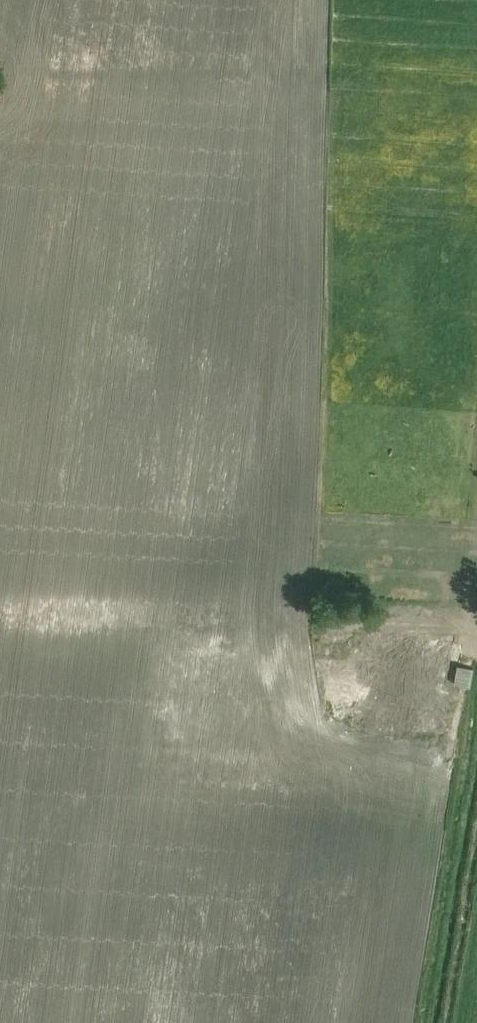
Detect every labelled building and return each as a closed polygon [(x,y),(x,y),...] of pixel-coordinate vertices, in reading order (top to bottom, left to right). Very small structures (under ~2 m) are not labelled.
[(425,708),(439,653),(385,640),(371,695),(425,708)]
